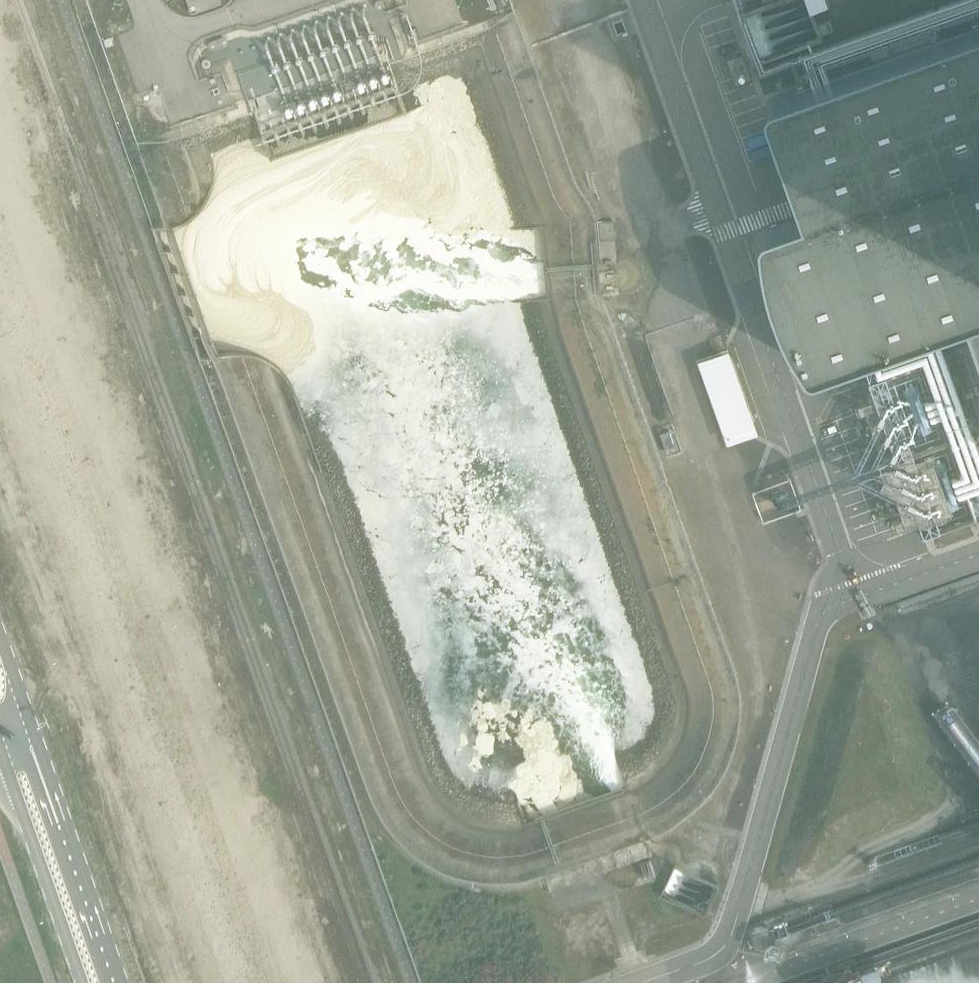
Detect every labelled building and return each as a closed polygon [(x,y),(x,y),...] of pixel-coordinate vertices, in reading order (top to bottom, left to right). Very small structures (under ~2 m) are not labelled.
[(218,0),(186,0),(191,14),(220,4),(218,0)] [(776,93),(773,93),(771,93),(769,94),(767,95),(765,97),(764,99),(763,101),(762,103),(761,105),(799,211),(768,222),(766,223),(764,224),(762,226),(760,227),(759,229),(758,230),(757,232),(758,249),(760,266),(763,282),(767,298),(773,314),(780,330),(789,344),(798,358),(808,372),(811,373),(814,373),(815,373),(818,372),(821,371),(858,357),(875,351),(953,323),(961,320),(978,369),(978,22),(776,93)] [(730,348),(698,358),(727,443),(759,432),(730,348)]
